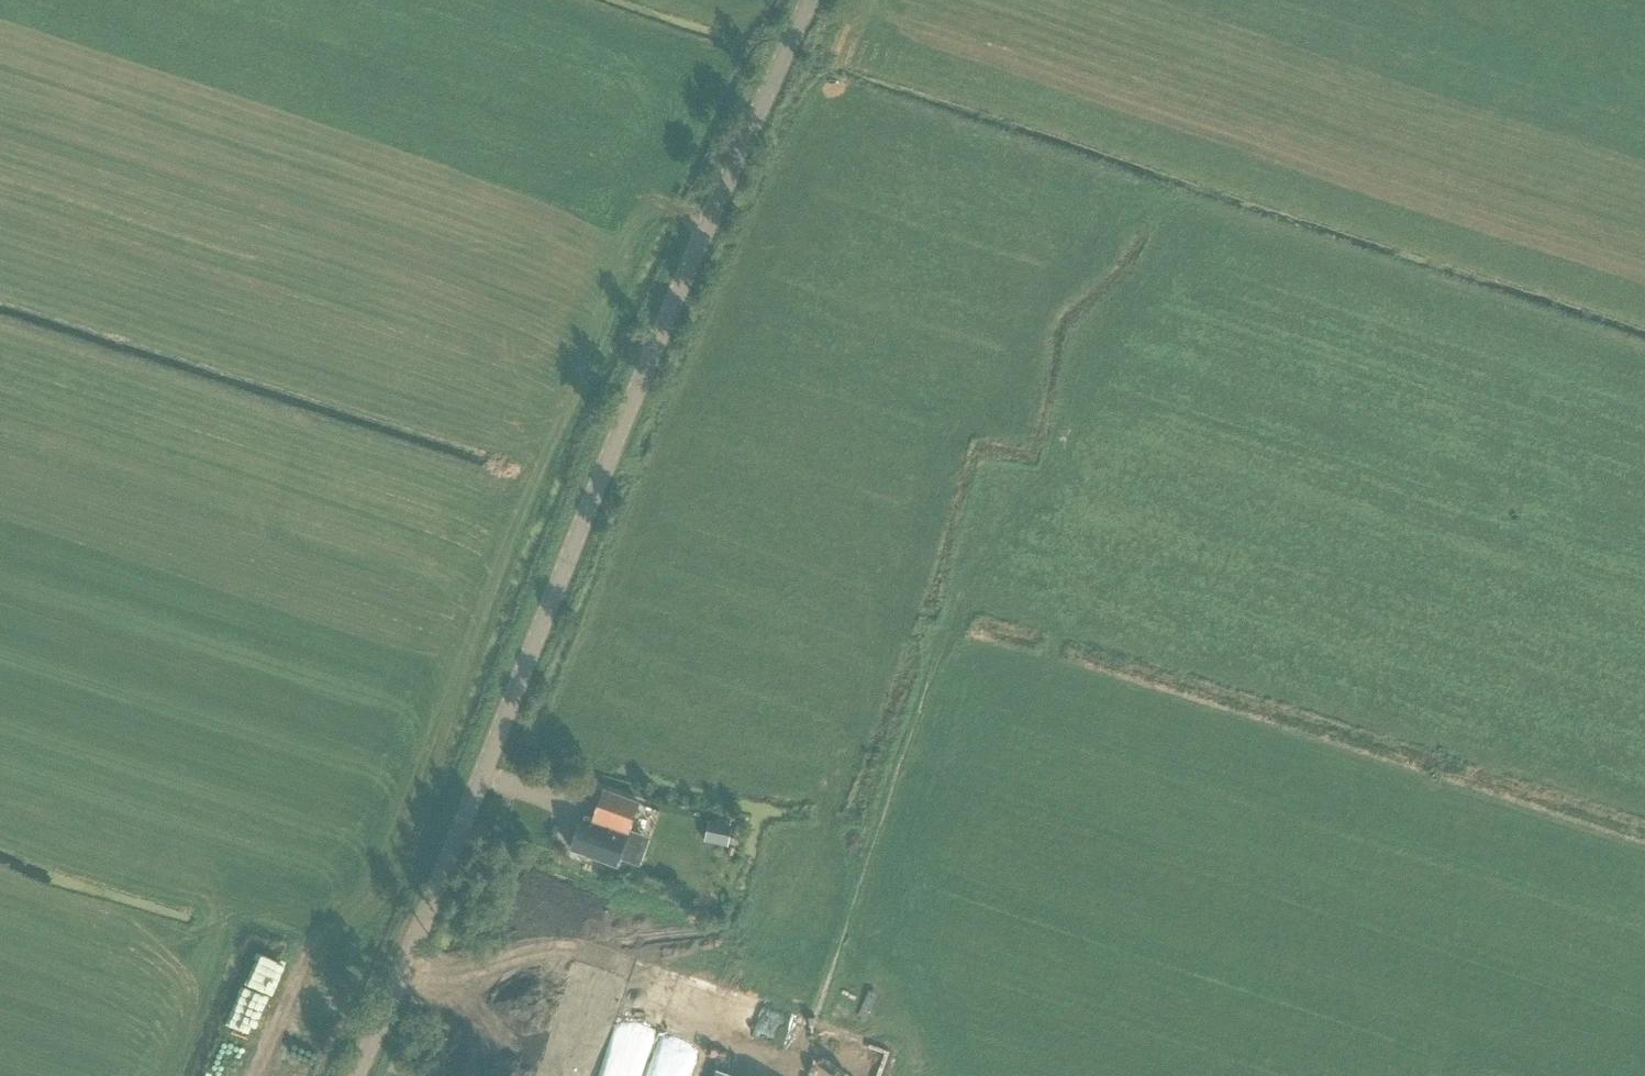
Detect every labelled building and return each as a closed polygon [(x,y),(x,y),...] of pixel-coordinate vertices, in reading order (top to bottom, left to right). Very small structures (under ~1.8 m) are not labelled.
[(641,801),(605,789),(592,824),(582,820),(571,850),(618,867),(641,801)] [(733,825),(709,820),(704,841),(729,846),(733,825)]
